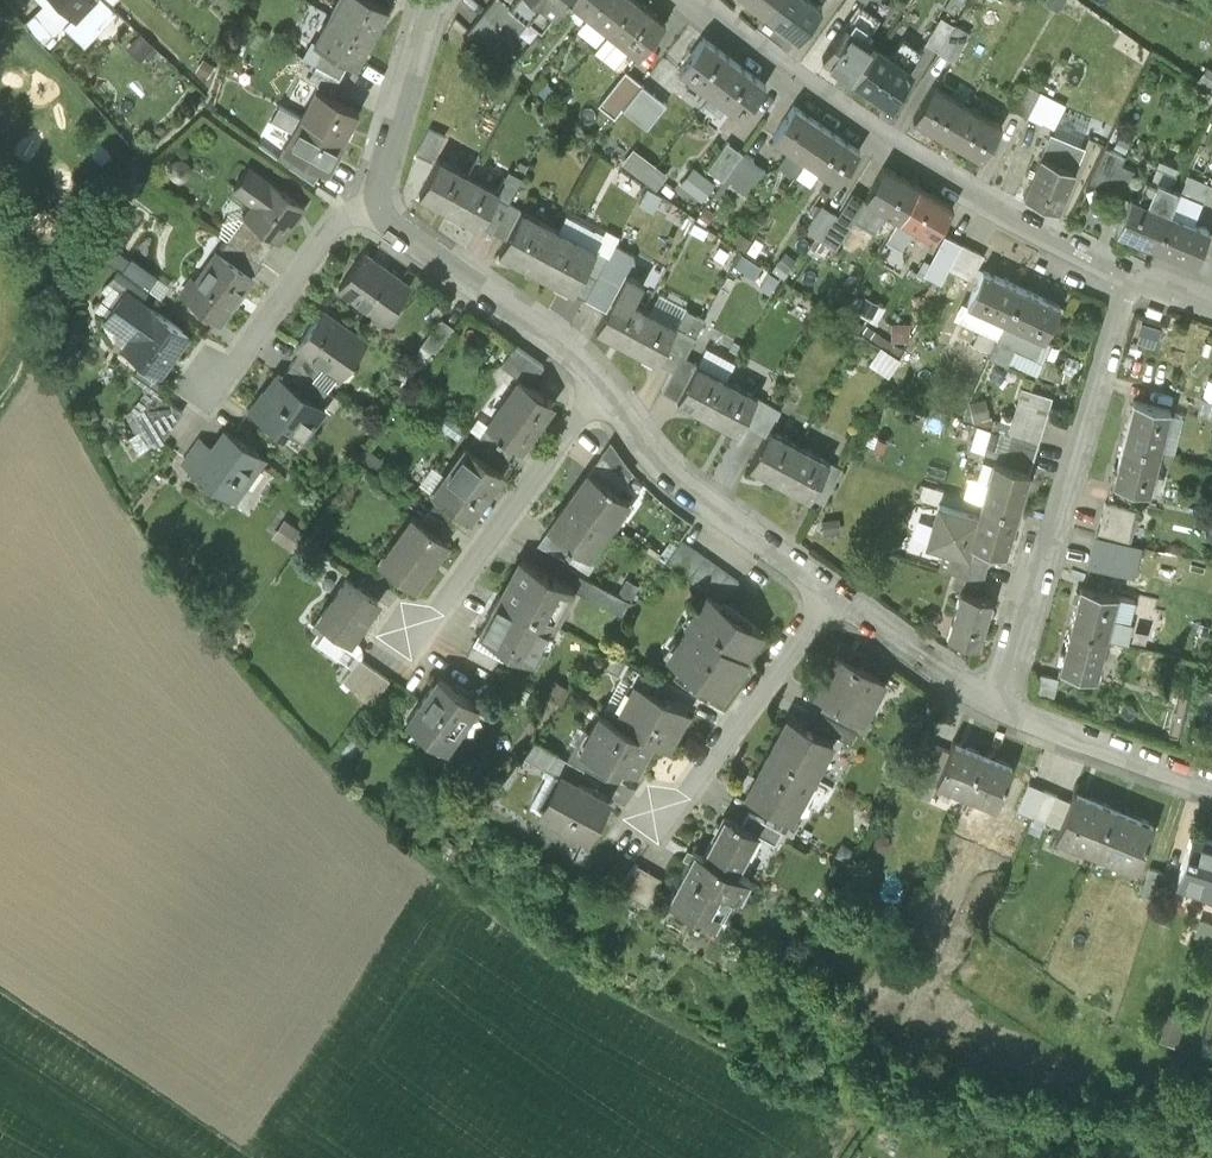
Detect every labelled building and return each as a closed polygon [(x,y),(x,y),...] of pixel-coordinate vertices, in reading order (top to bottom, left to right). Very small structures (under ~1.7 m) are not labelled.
[(61,0),(48,0),(44,4),(64,23),(74,13),(61,0)] [(74,13),(64,23),(84,43),(117,9),(108,0),(61,0),(74,13)] [(378,0),(338,0),(332,11),(338,14),(374,34),(389,6),(378,0)] [(542,27),(564,0),(509,0),(542,27)] [(589,12),(599,0),(573,0),(589,12)] [(589,12),(610,29),(633,0),(599,0),(589,12)] [(635,0),(633,0),(610,29),(640,54),(664,24),(635,0)] [(766,13),(777,0),(749,0),(766,13)] [(809,0),(777,0),(766,13),(798,38),(821,9),(809,0)] [(374,34),(338,14),(332,25),(327,22),(317,40),(358,62),(374,34)] [(940,15),(925,41),(938,49),(954,23),(940,15)] [(969,33),(954,23),(938,49),(953,58),(969,33)] [(846,26),(825,57),(856,78),(877,48),(846,26)] [(735,61),(705,37),(681,68),(711,92),(735,61)] [(890,57),(877,48),(856,78),(890,101),(911,71),(909,69),(922,50),(903,37),(890,57)] [(735,61),(711,92),(742,116),(766,85),(735,61)] [(623,106),(645,124),(666,98),(643,80),(623,106)] [(1041,89),(1024,80),(1011,106),(1027,115),(1041,89)] [(360,108),(319,85),(318,86),(324,89),(318,100),(312,97),(302,115),(344,138),(360,108)] [(934,85),(915,118),(948,137),(967,105),(934,85)] [(302,115),(280,102),(272,116),(296,129),(289,141),(288,140),(287,143),(299,149),(325,164),(329,166),(344,138),(302,115)] [(794,105),(772,136),(806,158),(827,127),(794,105)] [(1002,126),(967,105),(948,137),(983,158),(1002,126)] [(434,158),(444,129),(428,124),(418,153),(434,158)] [(859,150),(827,127),(806,158),(838,180),(859,150)] [(727,139),(707,167),(723,178),(743,151),(727,139)] [(1108,143),(1091,178),(1110,188),(1123,162),(1128,153),(1108,143)] [(632,144),(621,162),(657,186),(669,168),(632,144)] [(325,164),(299,149),(289,164),(313,181),(325,164)] [(438,155),(418,191),(450,208),(469,172),(438,155)] [(1040,156),(1024,196),(1057,210),(1074,169),(1040,156)] [(1157,173),(1174,178),(1178,165),(1162,159),(1157,173)] [(695,162),(681,179),(704,197),(717,181),(695,162)] [(1123,162),(1110,188),(1126,195),(1137,169),(1123,162)] [(885,166),(853,220),(875,233),(887,212),(899,219),(918,186),(885,166)] [(303,204),(271,181),(270,183),(250,168),(236,188),(256,202),(246,215),(255,221),(277,237),(278,238),(303,204)] [(1200,177),(1187,171),(1183,179),(1197,185),(1200,177)] [(499,188),(469,172),(450,208),(480,224),(481,222),(496,194),(499,188)] [(660,185),(694,211),(704,199),(676,178),(671,184),(664,179),(660,185)] [(1197,185),(1183,179),(1179,191),(1200,200),(1205,188),(1197,185)] [(953,206),(918,186),(899,219),(933,239),(953,206)] [(496,194),(481,222),(493,229),(508,201),(496,194)] [(1169,213),(1131,197),(1117,229),(1155,245),(1169,213)] [(508,201),(493,229),(506,236),(521,208),(508,201)] [(539,216),(522,207),(521,208),(506,236),(498,251),(516,260),(519,255),(538,265),(558,229),(538,218),(539,216)] [(1208,229),(1169,213),(1155,245),(1194,262),(1208,229)] [(255,221),(237,246),(260,262),(277,237),(255,221)] [(576,236),(559,227),(558,229),(538,265),(536,270),(552,279),(555,274),(575,285),(572,289),(573,290),(596,249),(594,248),(575,237),(576,236)] [(971,278),(984,252),(947,233),(934,259),(971,278)] [(237,246),(228,239),(220,251),(251,274),(260,262),(237,246)] [(596,249),(573,290),(586,297),(609,254),(595,247),(594,248),(596,249)] [(220,251),(218,250),(198,278),(204,282),(192,300),(221,321),(254,275),(251,274),(220,251)] [(410,286),(364,252),(340,286),(367,306),(371,300),(390,314),(410,286)] [(609,254),(586,297),(601,305),(624,262),(609,254)] [(1021,286),(984,268),(968,302),(1006,319),(1021,286)] [(626,271),(597,326),(626,342),(646,306),(633,299),(643,281),(626,271)] [(1060,303),(1021,286),(1006,319),(1045,337),(1060,303)] [(151,310),(126,291),(111,310),(137,329),(123,347),(158,374),(188,334),(153,307),(151,310)] [(646,306),(626,342),(656,358),(676,322),(646,306)] [(676,322),(656,358),(672,367),(680,352),(685,354),(704,319),(684,308),(676,322)] [(366,341),(322,310),(297,344),(302,347),(326,365),(334,355),(349,366),(366,341)] [(441,316),(422,342),(436,352),(455,325),(441,316)] [(1134,341),(1158,342),(1159,321),(1135,320),(1134,341)] [(545,363),(516,343),(500,364),(521,379),(529,385),(545,363)] [(881,344),(871,361),(891,372),(900,354),(881,344)] [(326,365),(302,347),(290,363),(315,380),(326,365)] [(672,367),(661,387),(677,396),(696,360),(685,354),(680,352),(672,367)] [(696,360),(677,396),(708,412),(727,377),(696,360)] [(315,380),(290,363),(281,376),(317,401),(326,388),(315,380)] [(278,374),(260,399),(258,398),(249,410),(281,433),(288,423),(305,435),(325,407),(317,401),(281,376),(278,374)] [(757,393),(727,377),(708,412),(738,428),(757,393)] [(497,426),(496,427),(517,442),(520,444),(551,401),(529,385),(521,379),(520,381),(526,385),(497,426)] [(984,447),(1031,463),(1055,392),(1022,381),(1011,415),(997,410),(984,447)] [(182,413),(155,393),(140,413),(159,444),(182,413)] [(1203,396),(1199,412),(1211,416),(1211,398),(1203,396)] [(1170,408),(1136,400),(1125,440),(1159,449),(1170,408)] [(497,426),(491,422),(482,435),(483,436),(508,454),(517,442),(496,427),(497,426)] [(769,426),(750,462),(780,478),(799,442),(769,426)] [(262,457),(228,432),(216,448),(199,473),(226,493),(238,476),(245,481),(262,457)] [(508,454),(483,436),(473,449),(500,469),(509,456),(508,454)] [(216,448),(203,438),(185,463),(199,473),(216,448)] [(620,453),(610,438),(596,459),(626,480),(633,470),(620,453)] [(1159,449),(1125,440),(1115,482),(1148,490),(1159,449)] [(830,458),(799,442),(780,478),(810,495),(830,458)] [(468,446),(448,473),(453,477),(441,495),(465,512),(470,516),(503,471),(500,469),(473,449),(468,446)] [(626,480),(596,459),(588,471),(618,493),(626,480)] [(1030,472),(996,461),(983,502),(1018,513),(1030,472)] [(618,493),(588,471),(571,498),(609,525),(626,499),(618,493)] [(465,512),(441,495),(431,509),(454,525),(455,526),(465,512)] [(609,525),(571,498),(550,528),(579,549),(588,555),(609,525)] [(1139,509),(1107,501),(1103,517),(1135,525),(1139,509)] [(979,516),(939,504),(928,543),(945,548),(968,554),(972,542),(1006,553),(1018,513),(983,502),(979,516)] [(454,525),(431,509),(422,521),(445,538),(454,525)] [(422,521),(415,516),(396,542),(403,547),(390,565),(416,584),(447,539),(422,521)] [(1135,525),(1103,517),(1099,534),(1130,542),(1135,525)] [(579,549),(550,528),(540,544),(571,561),(579,549)] [(1130,542),(1099,534),(1095,548),(1127,556),(1130,542)] [(739,580),(681,539),(665,560),(709,591),(724,602),(739,580)] [(968,554),(945,548),(940,568),(955,572),(982,579),(985,579),(990,559),(968,554)] [(1127,556),(1095,548),(1092,561),(1123,569),(1127,556)] [(574,586),(523,559),(503,596),(551,622),(554,623),(574,586)] [(982,579),(955,572),(951,586),(961,589),(978,594),(982,579)] [(631,600),(588,577),(580,591),(624,615),(631,600)] [(380,600),(349,578),(330,605),(336,609),(328,621),(352,638),(380,600)] [(1117,593),(1082,584),(1071,625),(1106,634),(1128,640),(1133,621),(1111,615),(1117,593)] [(978,594),(961,589),(953,619),(956,620),(952,634),(979,642),(991,597),(978,594)] [(709,591),(697,608),(700,611),(679,642),(683,645),(672,660),(723,696),(749,658),(745,655),(762,629),(724,602),(709,591)] [(503,596),(500,595),(480,632),(535,662),(544,645),(540,642),(551,622),(503,596)] [(1106,634),(1071,625),(1061,667),(1096,676),(1106,634)] [(500,655),(475,642),(468,655),(493,668),(500,655)] [(879,676),(837,653),(817,691),(828,697),(859,714),(879,676)] [(390,678),(361,657),(345,679),(371,705),(390,678)] [(440,678),(408,722),(445,748),(476,705),(440,678)] [(687,708),(635,680),(615,718),(653,739),(667,746),(687,708)] [(859,714),(828,697),(822,710),(828,714),(857,729),(864,717),(859,714)] [(615,718),(599,710),(580,746),(579,748),(613,766),(616,759),(637,770),(653,739),(615,718)] [(857,729),(828,714),(822,726),(851,741),(857,729)] [(831,738),(790,716),(770,753),(807,772),(811,775),(831,738)] [(555,751),(535,740),(524,755),(547,767),(555,751)] [(982,752),(952,740),(949,747),(938,774),(936,779),(966,792),(982,752)] [(949,747),(934,741),(923,768),(938,774),(949,747)] [(613,766),(579,748),(580,746),(576,743),(568,758),(584,766),(606,778),(613,766)] [(568,758),(555,751),(547,767),(561,774),(562,773),(576,780),(584,766),(568,758)] [(1012,764),(982,752),(966,792),(995,804),(1012,764)] [(807,772),(770,753),(748,794),(773,808),(789,816),(798,800),(793,798),(807,772)] [(576,780),(562,773),(561,774),(542,809),(587,833),(606,797),(576,780)] [(1043,788),(1029,782),(1019,807),(1033,813),(1043,788)] [(1057,793),(1043,788),(1033,813),(1047,819),(1057,793)] [(1114,805),(1075,789),(1058,830),(1080,839),(1078,845),(1095,852),(1097,847),(1114,805)] [(1153,822),(1114,805),(1097,847),(1120,856),(1118,861),(1134,868),(1153,822)] [(789,816),(773,808),(766,821),(782,829),(792,835),(799,821),(789,816)] [(766,821),(749,811),(742,824),(758,833),(775,842),(782,829),(766,821)] [(742,824),(725,815),(704,854),(738,872),(758,833),(742,824)] [(1193,832),(1179,877),(1200,883),(1202,876),(1211,879),(1211,838),(1193,832)] [(704,854),(694,848),(667,898),(698,914),(701,910),(718,919),(733,891),(741,896),(750,879),(738,872),(704,854)] [(663,880),(637,861),(618,887),(646,904),(663,880)] [(1164,869),(1150,864),(1142,891),(1155,895),(1164,869)] [(1182,1041),(1185,1012),(1163,1010),(1160,1038),(1182,1041)]
